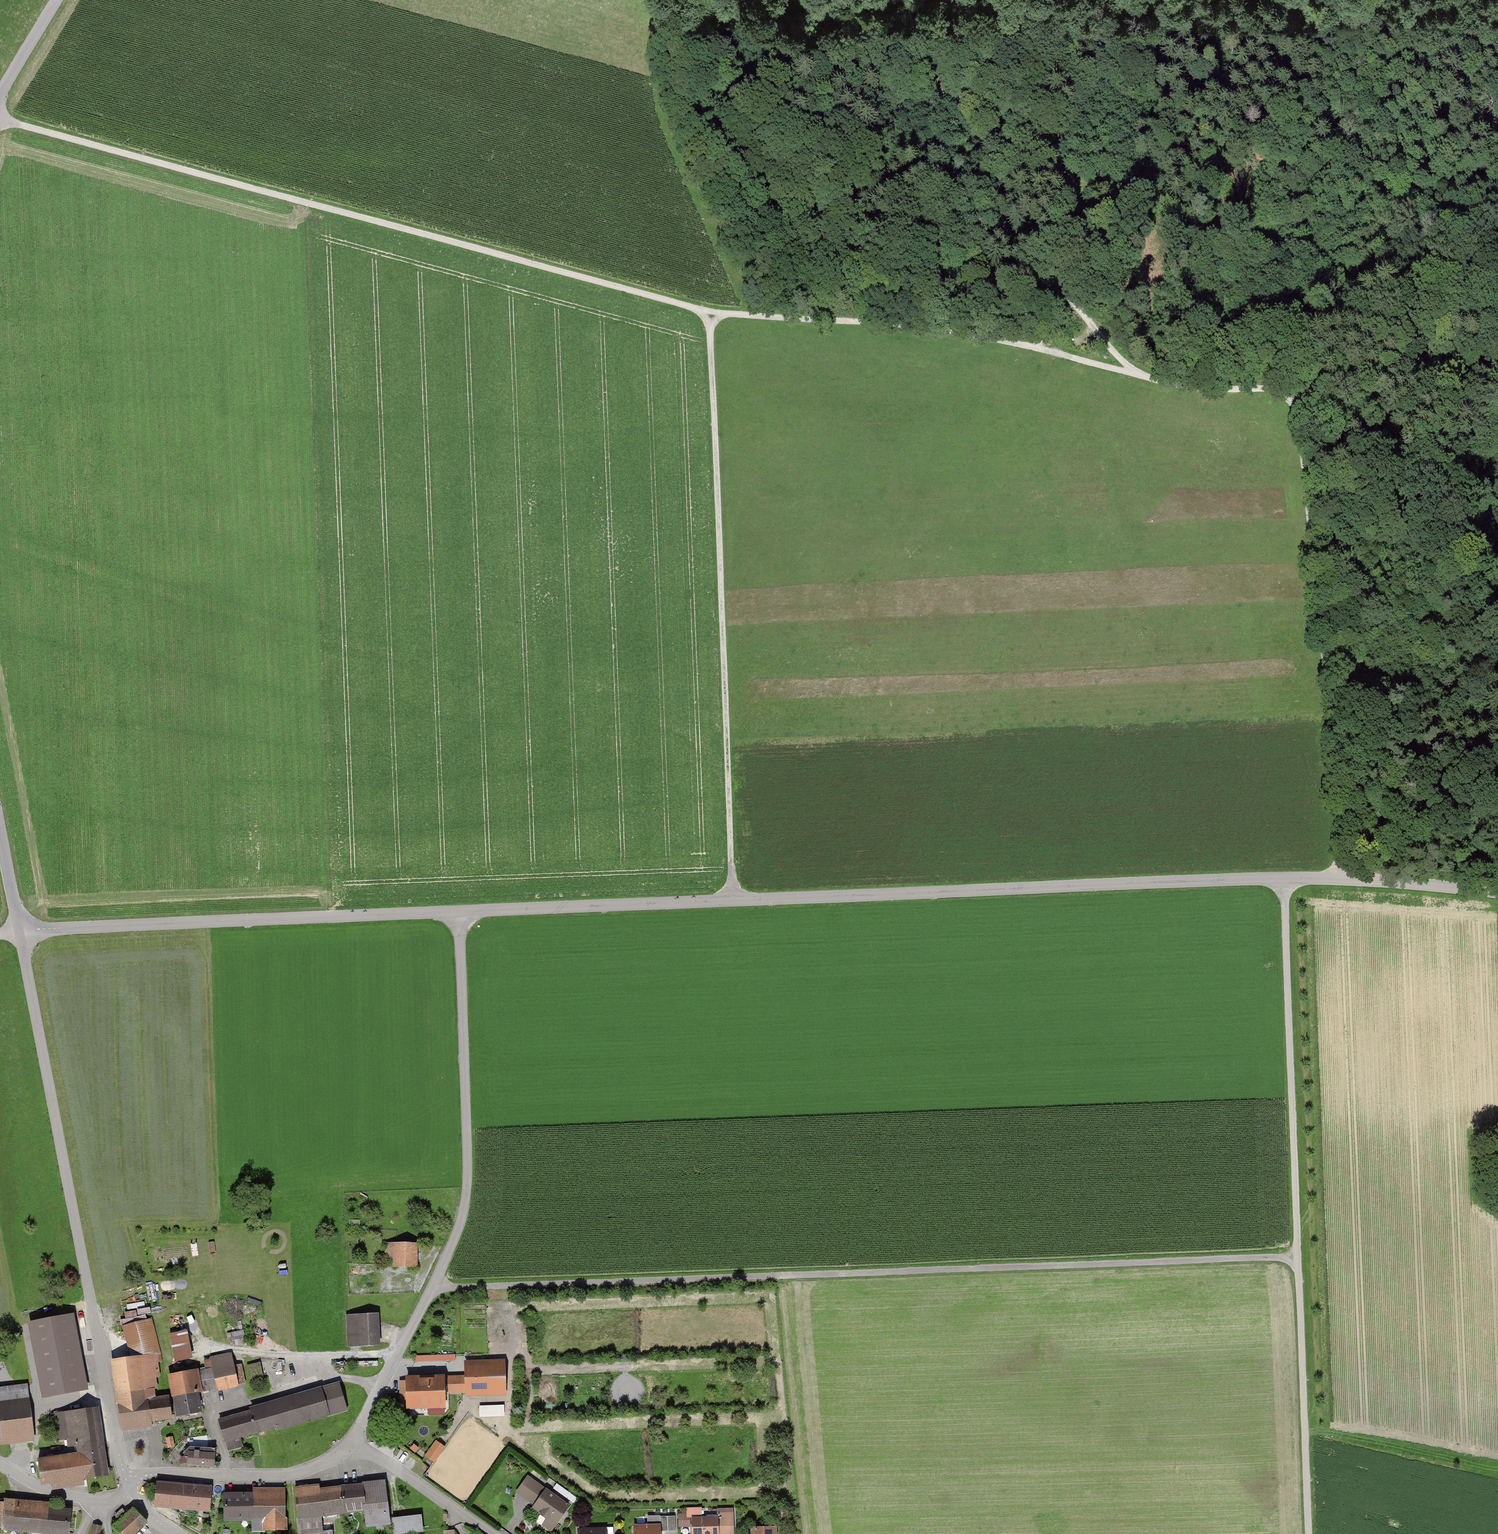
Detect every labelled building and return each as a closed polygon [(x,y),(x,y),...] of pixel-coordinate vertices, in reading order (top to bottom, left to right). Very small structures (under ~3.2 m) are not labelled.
[(422,1243),(385,1242),(385,1267),(422,1268),(422,1243)] [(74,1314),(28,1323),(43,1400),(90,1391),(74,1314)] [(385,1314),(348,1315),(349,1348),(386,1347),(385,1314)] [(152,1318),(124,1326),(133,1357),(156,1354),(158,1364),(165,1361),(152,1318)] [(191,1329),(170,1333),(176,1362),(197,1358),(191,1329)] [(170,1374),(179,1419),(206,1414),(202,1393),(240,1386),(234,1353),(211,1357),(212,1366),(170,1374)] [(115,1359),(123,1432),(156,1428),(156,1421),(176,1419),(173,1395),(161,1396),(158,1364),(156,1354),(133,1357),(115,1359)] [(509,1360),(468,1360),(468,1377),(451,1377),(451,1391),(469,1391),(469,1395),(510,1395),(509,1360)] [(410,1381),(401,1381),(401,1396),(410,1396),(410,1409),(451,1409),(451,1375),(410,1375),(410,1381)] [(0,1388),(0,1439),(1,1447),(39,1441),(31,1384),(0,1388)] [(325,1386),(254,1407),(264,1438),(337,1417),(335,1410),(349,1406),(343,1388),(327,1393),(325,1386)] [(506,1413),(506,1403),(481,1404),(481,1414),(506,1413)] [(51,1412),(55,1443),(80,1439),(108,1435),(104,1405),(51,1412)] [(230,1449),(264,1438),(254,1407),(220,1417),(230,1449)] [(82,1452),(56,1455),(60,1487),(114,1480),(108,1435),(80,1439),(82,1452)] [(446,1448),(436,1441),(425,1457),(435,1464),(446,1448)] [(220,1453),(192,1451),(190,1467),(219,1469),(220,1453)] [(574,1506),(530,1474),(516,1493),(560,1524),(574,1506)] [(394,1523),(389,1479),(350,1484),(353,1515),(371,1513),(372,1526),(394,1523)] [(218,1486),(160,1481),(158,1507),(216,1513),(218,1486)] [(295,1485),(301,1533),(337,1533),(335,1517),(352,1515),(349,1487),(324,1490),(323,1482),(295,1485)] [(254,1494),(230,1494),(230,1522),(257,1521),(257,1533),(294,1532),(293,1487),(254,1488),(254,1494)] [(0,1505),(0,1528),(31,1530),(30,1533),(47,1533),(47,1532),(69,1533),(71,1511),(0,1505)] [(117,1527),(124,1533),(142,1533),(151,1525),(137,1509),(135,1508),(117,1527)] [(694,1518),(694,1533),(738,1533),(737,1512),(718,1512),(718,1518),(694,1518)] [(396,1519),(398,1533),(411,1533),(427,1532),(425,1516),(396,1519)] [(93,1524),(92,1533),(105,1533),(106,1525),(93,1524)] [(635,1526),(636,1533),(664,1533),(663,1525),(635,1526)]
